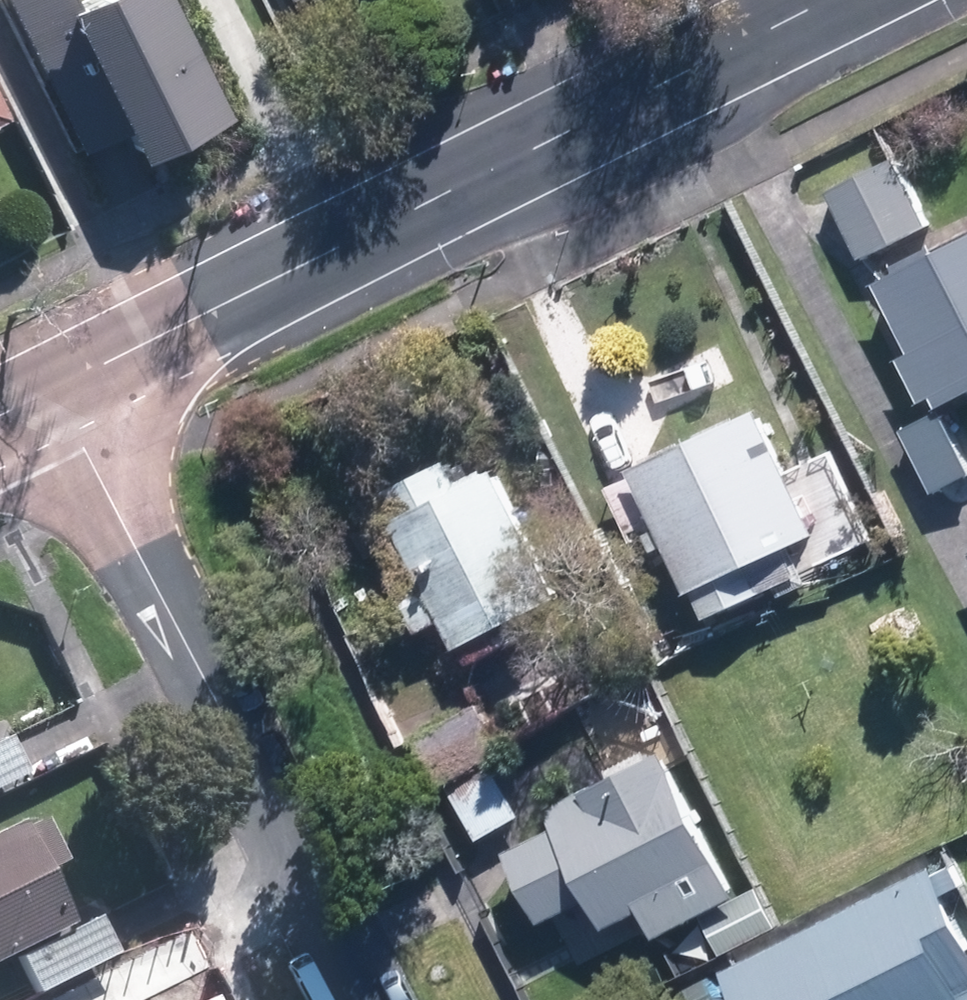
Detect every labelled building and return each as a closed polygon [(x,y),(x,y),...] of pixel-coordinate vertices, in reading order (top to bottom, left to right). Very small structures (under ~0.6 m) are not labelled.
[(88,157),(139,133),(153,161),(232,123),(172,0),(118,0),(84,16),(76,0),(11,0),(88,157)] [(935,222),(901,155),(831,189),(865,257),(935,222)] [(885,277),(920,348),(907,355),(928,397),(941,391),(947,402),(966,392),(966,237),(885,277)] [(764,403),(639,462),(697,585),(701,584),(716,613),(780,583),(786,595),(816,581),(810,569),(876,538),(834,449),(795,467),(764,403)] [(951,411),(908,432),(938,492),(966,478),(966,443),(951,411)] [(455,455),(363,499),(424,629),(450,617),(463,645),(471,642),(479,659),(547,627),(538,610),(568,596),(505,462),(467,480),(455,455)] [(510,746),(487,699),(421,732),(444,778),(510,746)] [(11,738),(0,744),(0,785),(28,771),(11,738)] [(745,890),(671,745),(554,805),(562,821),(513,846),(549,917),(597,893),(612,924),(649,905),(663,932),(745,890)] [(485,836),(529,812),(500,759),(456,783),(485,836)] [(26,826),(22,818),(0,829),(0,960),(75,921),(49,872),(69,862),(45,816),(26,826)] [(943,859),(732,965),(750,999),(966,999),(966,907),(943,859)] [(118,953),(101,921),(23,961),(39,994),(118,953)]
